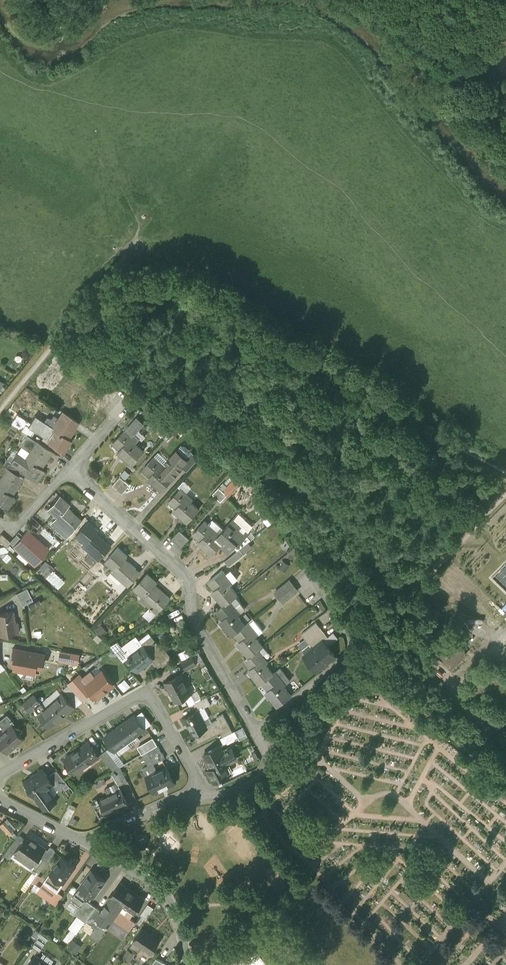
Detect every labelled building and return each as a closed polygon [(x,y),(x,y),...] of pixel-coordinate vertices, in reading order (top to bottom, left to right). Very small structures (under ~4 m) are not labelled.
[(51,367),(37,386),(41,389),(55,369),(51,367)] [(62,411),(52,427),(35,416),(28,426),(35,431),(48,440),(47,441),(63,452),(70,441),(67,439),(78,422),(62,411)] [(174,426),(156,413),(153,417),(165,427),(170,431),(174,426)] [(137,417),(113,443),(120,449),(118,452),(131,464),(144,450),(136,443),(140,438),(135,434),(144,423),(137,417)] [(28,426),(25,424),(21,431),(26,434),(31,437),(35,431),(28,426)] [(165,427),(159,434),(163,437),(170,431),(165,427)] [(170,431),(163,437),(168,441),(174,434),(170,431)] [(52,451),(31,437),(26,434),(20,444),(30,451),(25,458),(17,453),(11,462),(22,469),(21,471),(23,472),(37,481),(43,470),(41,469),(52,451)] [(176,451),(174,454),(172,454),(168,458),(168,460),(166,463),(168,465),(166,467),(167,467),(164,470),(173,477),(182,467),(181,466),(187,460),(185,459),(185,457),(185,456),(180,452),(178,452),(176,451)] [(191,452),(186,457),(185,457),(185,459),(187,460),(181,466),(182,467),(187,472),(199,458),(191,452)] [(166,467),(155,456),(143,470),(150,476),(148,479),(161,491),(173,477),(164,470),(167,467),(166,467)] [(22,469),(11,462),(9,461),(5,467),(7,468),(18,476),(21,471),(22,469)] [(0,479),(0,503),(7,508),(14,498),(11,496),(23,479),(18,476),(7,468),(0,479)] [(120,476),(113,485),(117,489),(125,480),(120,476)] [(130,485),(125,480),(117,489),(122,493),(130,485)] [(219,487),(213,494),(217,498),(223,491),(219,487)] [(193,498),(181,488),(169,501),(176,508),(174,510),(187,522),(199,509),(190,501),(193,498)] [(223,491),(217,498),(221,501),(227,495),(223,491)] [(82,520),(67,506),(69,504),(60,495),(47,509),(56,517),(54,520),(51,524),(66,538),(82,520)] [(217,531),(205,520),(193,533),(200,540),(198,543),(211,554),(221,544),(223,541),(217,536),(215,533),(217,531)] [(231,520),(217,536),(223,541),(221,544),(228,550),(250,532),(239,523),(237,525),(231,520)] [(89,521),(76,535),(85,543),(83,546),(99,560),(111,546),(96,532),(98,530),(89,521)] [(184,534),(180,530),(172,538),(177,542),(184,534)] [(48,550),(27,532),(14,547),(34,565),(48,550)] [(184,534),(177,542),(181,546),(189,538),(184,534)] [(127,556),(118,547),(106,561),(114,569),(112,572),(128,586),(140,572),(125,558),(127,556)] [(240,549),(225,561),(229,566),(244,554),(240,549)] [(61,592),(69,585),(45,561),(37,568),(61,592)] [(232,582),(222,570),(208,581),(214,589),(212,591),(223,605),(230,600),(237,594),(230,584),(232,582)] [(169,598),(154,585),(156,582),(147,574),(134,587),(143,595),(141,598),(157,612),(169,598)] [(290,580),(275,592),(279,597),(294,585),(290,580)] [(294,585),(279,597),(283,601),(298,590),(294,585)] [(27,588),(16,593),(22,606),(33,600),(30,595),(27,588)] [(240,612),(230,600),(223,605),(216,611),(222,619),(220,621),(231,635),(234,633),(245,624),(238,614),(240,612)] [(0,613),(0,635),(18,633),(16,622),(14,623),(12,611),(0,613)] [(258,634),(248,621),(245,624),(234,633),(240,640),(237,643),(249,657),(258,649),(263,645),(255,636),(258,634)] [(316,622),(301,634),(306,639),(321,627),(316,622)] [(102,625),(96,629),(107,645),(113,640),(102,625)] [(321,627),(306,639),(309,644),(324,632),(321,627)] [(444,630),(442,629),(440,628),(438,627),(436,627),(434,628),(432,628),(430,629),(428,631),(427,632),(426,633),(425,635),(424,637),(424,638),(424,640),(424,641),(425,643),(425,644),(425,645),(426,646),(427,648),(428,649),(429,649),(430,650),(433,651),(436,652),(436,654),(451,669),(466,654),(451,639),(448,639),(448,636),(447,634),(446,633),(445,631),(444,630)] [(324,632),(309,644),(313,649),(323,641),(328,637),(324,632)] [(152,635),(142,642),(144,644),(130,655),(129,656),(130,656),(140,669),(140,668),(148,661),(148,662),(153,657),(156,661),(155,662),(158,666),(161,663),(163,665),(172,657),(160,643),(159,644),(152,635)] [(130,655),(118,641),(110,645),(123,661),(130,656),(129,656),(130,655)] [(313,649),(304,656),(316,671),(335,655),(323,641),(313,649)] [(249,657),(244,660),(250,668),(248,670),(259,684),(262,682),(273,673),(266,664),(268,661),(258,649),(249,657)] [(44,655),(18,650),(15,666),(15,670),(35,673),(35,672),(36,665),(41,666),(42,666),(44,655)] [(80,655),(60,652),(59,661),(78,664),(80,655)] [(192,655),(182,661),(186,669),(197,663),(192,655)] [(96,677),(103,671),(98,665),(91,671),(96,677)] [(273,673),(262,682),(268,690),(265,692),(277,706),(291,695),(283,686),(286,683),(280,676),(285,672),(280,667),(276,671),(273,673)] [(82,678),(87,684),(96,677),(91,671),(83,678),(82,678)] [(93,690),(98,697),(114,684),(103,671),(96,677),(87,684),(93,690)] [(180,673),(165,681),(176,701),(191,693),(180,673)] [(80,674),(74,679),(68,684),(77,694),(82,699),(93,690),(87,684),(82,678),(83,678),(80,674)] [(130,686),(125,680),(119,685),(124,691),(130,686)] [(77,694),(68,684),(63,689),(71,699),(77,694)] [(63,693),(38,714),(50,728),(51,727),(50,727),(57,720),(58,721),(64,715),(73,706),(74,707),(74,706),(63,693)] [(34,694),(24,704),(31,712),(41,702),(34,694)] [(207,696),(194,703),(197,709),(202,706),(203,708),(203,707),(211,703),(207,696)] [(203,707),(203,708),(202,706),(197,709),(198,710),(199,711),(198,711),(203,720),(208,717),(203,707)] [(198,710),(184,717),(193,734),(194,734),(207,727),(207,726),(205,727),(202,721),(203,720),(198,711),(199,711),(198,710)] [(223,713),(217,717),(218,719),(206,725),(207,726),(207,727),(194,734),(198,742),(219,731),(230,726),(223,713)] [(7,715),(0,721),(0,725),(4,730),(0,734),(0,746),(6,753),(7,752),(6,752),(16,745),(16,744),(23,739),(12,725),(14,723),(7,715)] [(134,716),(118,727),(117,727),(118,727),(127,741),(131,746),(140,739),(140,740),(140,739),(137,735),(144,729),(144,730),(145,729),(134,715),(134,716)] [(230,726),(219,731),(222,737),(233,731),(230,726)] [(118,727),(105,737),(112,746),(115,750),(127,741),(118,727)] [(222,737),(220,738),(223,744),(226,743),(228,743),(235,740),(235,738),(238,737),(235,730),(233,731),(222,737)] [(153,737),(141,746),(145,752),(157,744),(153,737)] [(89,742),(72,754),(73,754),(65,760),(74,773),(83,767),(82,766),(89,761),(90,762),(99,756),(99,755),(98,755),(95,751),(95,750),(89,742)] [(145,752),(142,753),(147,762),(152,760),(154,763),(165,757),(157,744),(145,752)] [(220,745),(204,754),(211,768),(208,770),(214,782),(221,779),(221,780),(223,778),(229,774),(228,773),(227,772),(224,768),(225,767),(224,765),(229,763),(229,762),(234,760),(235,757),(231,750),(228,749),(223,751),(220,745)] [(115,750),(112,746),(107,750),(120,766),(124,764),(114,751),(115,750)] [(107,750),(101,754),(113,771),(120,766),(107,750)] [(120,766),(113,771),(111,772),(116,783),(117,783),(118,786),(118,785),(127,781),(120,766)] [(166,767),(147,776),(146,776),(154,793),(162,789),(162,788),(174,783),(175,783),(167,766),(166,766),(166,767)] [(43,769),(25,782),(44,808),(45,808),(45,807),(54,801),(55,800),(54,799),(53,800),(45,789),(53,784),(43,769)] [(68,783),(57,770),(52,774),(58,783),(56,784),(59,789),(63,787),(68,783)] [(116,783),(106,789),(109,795),(111,794),(111,793),(120,788),(118,785),(118,786),(117,783),(116,783)] [(120,788),(111,793),(111,794),(109,795),(101,799),(109,815),(128,805),(120,788)] [(72,816),(75,807),(69,804),(66,814),(72,816)] [(9,835),(13,831),(4,822),(0,825),(9,835)] [(19,834),(4,855),(10,860),(15,852),(24,838),(19,834)] [(45,848),(27,835),(24,838),(15,852),(33,865),(34,865),(45,849),(45,848)] [(48,850),(43,857),(48,861),(56,851),(50,847),(48,850)] [(45,849),(34,865),(33,865),(32,867),(36,870),(40,873),(48,861),(43,857),(48,850),(45,849)] [(75,865),(62,856),(50,873),(51,873),(38,892),(50,901),(56,891),(57,892),(75,865)] [(92,870),(71,899),(80,905),(85,898),(88,894),(93,897),(94,897),(106,880),(92,870)] [(132,891),(120,883),(111,897),(122,905),(132,891)] [(74,894),(77,888),(72,885),(69,890),(74,894)] [(57,892),(56,891),(50,901),(56,905),(62,896),(57,892)] [(122,905),(119,910),(125,915),(129,910),(134,913),(143,899),(132,891),(122,905)] [(101,910),(95,921),(96,919),(107,926),(119,910),(122,905),(111,897),(101,910)] [(89,902),(85,898),(80,905),(74,913),(78,915),(85,921),(86,921),(96,907),(89,902)] [(74,913),(80,905),(71,899),(66,907),(74,913)] [(148,904),(140,915),(146,919),(154,908),(148,904)] [(96,907),(86,921),(92,925),(95,921),(101,910),(96,907)] [(125,915),(119,910),(107,926),(103,932),(103,933),(112,919),(122,926),(129,917),(125,915)] [(77,933),(85,921),(78,915),(69,927),(77,933)] [(107,926),(96,919),(95,921),(92,925),(96,927),(91,935),(98,940),(103,933),(103,932),(107,926)] [(160,940),(142,928),(133,941),(151,953),(160,940)] [(42,932),(32,946),(38,950),(48,937),(42,932)] [(80,947),(72,942),(68,948),(76,954),(80,947)] [(226,962),(229,964),(269,964),(250,942),(251,942),(250,942),(226,962)] [(128,950),(122,958),(128,962),(134,954),(128,950)] [(36,955),(28,964),(50,964),(48,964),(48,963),(39,957),(39,958),(36,955)]
